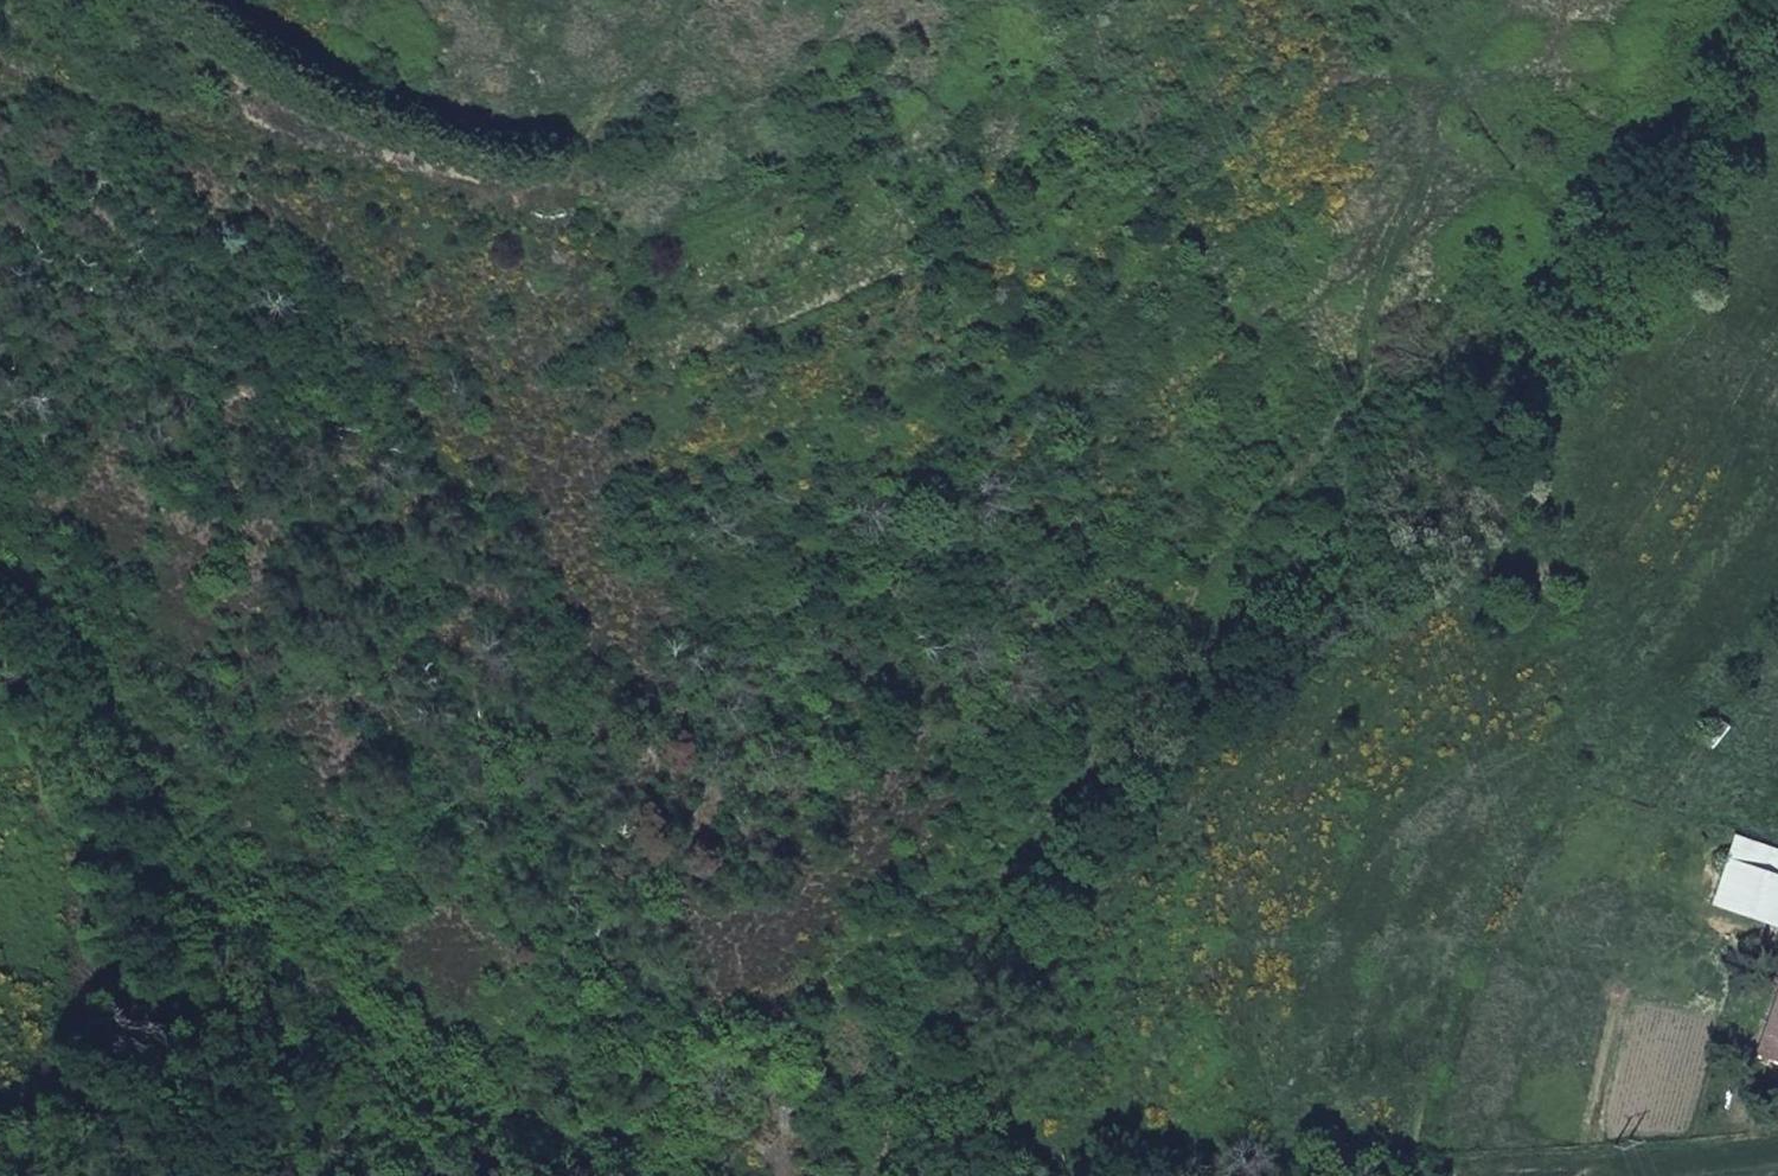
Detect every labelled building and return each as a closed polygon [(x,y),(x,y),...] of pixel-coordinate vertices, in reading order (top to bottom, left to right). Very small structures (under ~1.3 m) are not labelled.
[(1751,835),(1777,847),(1777,824),(1760,816),(1751,835)] [(1777,902),(1777,847),(1751,835),(1731,880),(1777,902)] [(1761,1035),(1777,1043),(1777,997),(1761,1035)]
